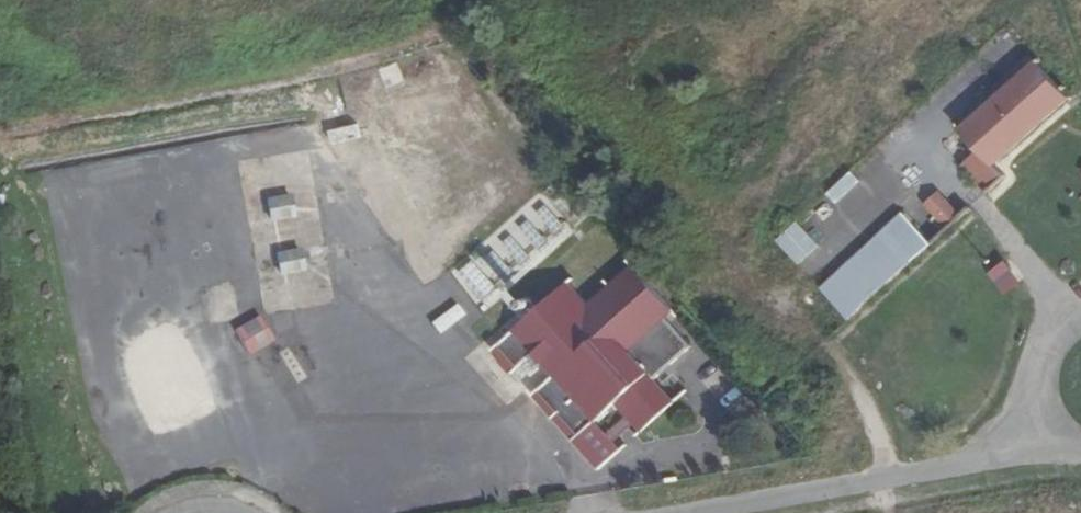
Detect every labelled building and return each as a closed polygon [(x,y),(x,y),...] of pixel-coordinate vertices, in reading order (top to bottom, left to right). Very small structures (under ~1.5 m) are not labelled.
[(1065,93),(1037,65),(962,133),(982,156),(965,170),(989,197),(1008,178),(998,167),(1071,101),(1065,93)] [(855,172),(828,190),(835,202),(863,184),(855,172)] [(290,193),(267,199),(272,221),(295,216),(290,193)] [(939,205),(957,224),(969,214),(971,212),(952,193),(939,205)] [(520,212),(524,223),(502,232),(513,261),(568,239),(552,199),(520,212)] [(774,244),(846,321),(931,248),(900,214),(871,242),(827,200),(774,244)] [(439,257),(459,243),(451,231),(430,245),(439,257)] [(299,247),(277,252),(282,275),(304,271),(299,247)] [(486,304),(501,290),(473,258),(457,272),(486,304)] [(1022,285),(1004,263),(987,274),(1004,297),(1022,285)] [(582,293),(505,360),(526,382),(542,367),(562,389),(544,404),(586,449),(625,414),(652,443),(688,411),(666,387),(701,356),(674,329),(683,322),(643,279),(603,314),(582,293)] [(261,314),(234,329),(250,356),(276,340),(261,314)]
